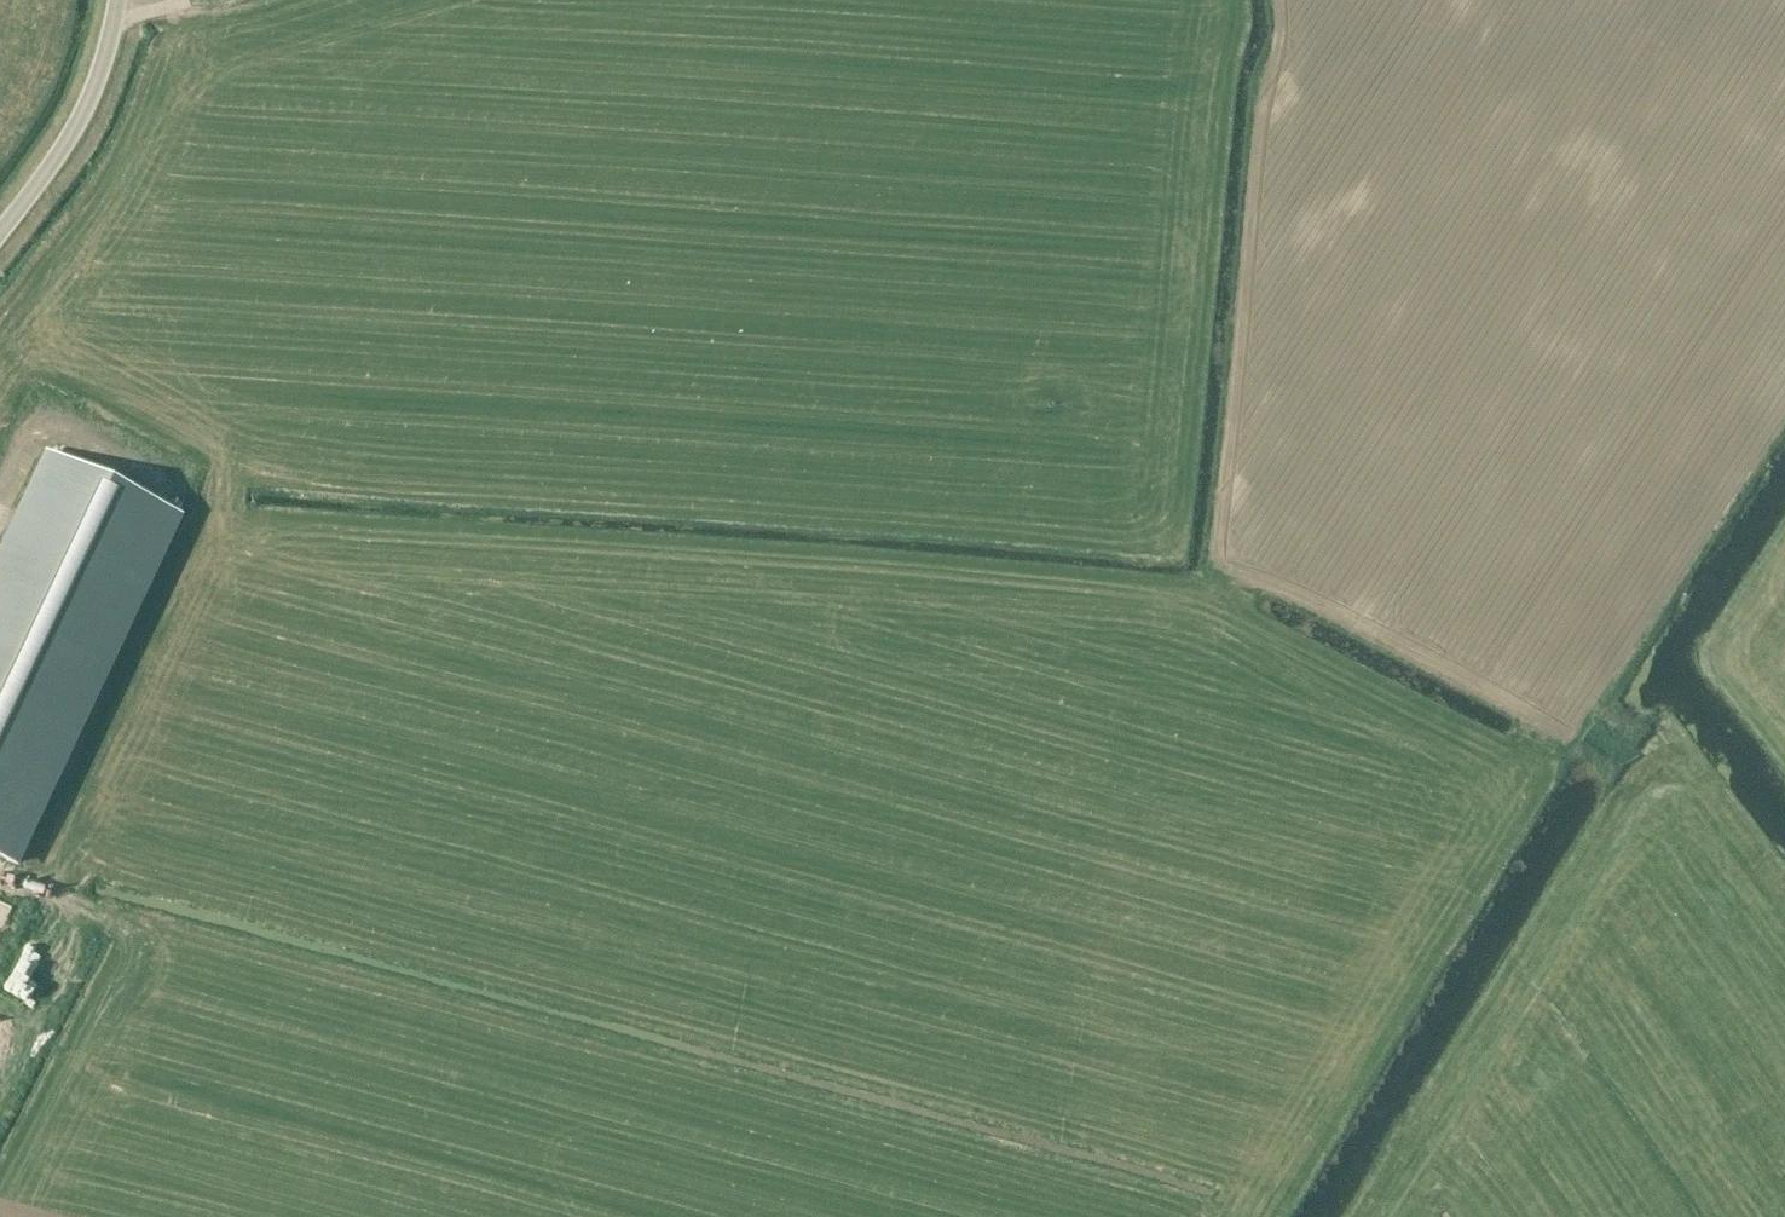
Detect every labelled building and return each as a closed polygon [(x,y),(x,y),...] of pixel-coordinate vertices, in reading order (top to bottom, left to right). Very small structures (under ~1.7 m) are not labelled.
[(19,869),(128,639),(186,517),(47,452),(47,451),(17,515),(0,550),(0,860),(19,869)]
